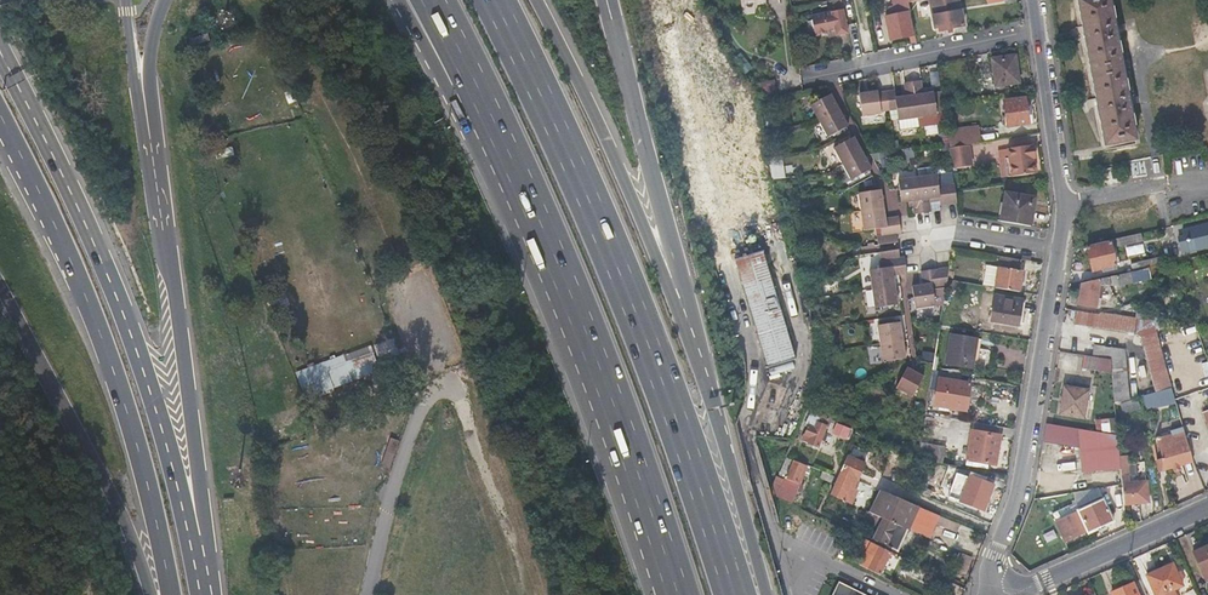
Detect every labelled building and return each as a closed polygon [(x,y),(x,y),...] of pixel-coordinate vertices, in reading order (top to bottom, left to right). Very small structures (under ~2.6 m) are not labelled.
[(902,15),(899,16),(898,10),(889,12),(890,18),(884,19),(886,31),(890,30),(891,38),(913,34),(907,2),(917,0),(899,0),(899,3),(903,3),(905,15),(902,15)] [(934,27),(938,27),(940,26),(947,25),(947,28),(952,27),(963,25),(958,0),(929,0),(934,27)] [(1120,141),(1135,138),(1109,0),(1077,0),(1104,144),(1120,141)] [(848,26),(845,16),(843,6),(833,8),(834,12),(812,17),(816,35),(826,33),(838,30),(838,29),(848,26)] [(839,35),(838,30),(826,33),(828,38),(839,35)] [(991,60),(993,72),(994,84),(998,84),(1002,83),(1002,86),(1021,84),(1016,55),(991,60)] [(914,81),(918,117),(920,126),(938,124),(937,114),(934,92),(924,94),(921,80),(914,81)] [(918,117),(914,81),(905,82),(907,96),(897,97),(898,108),(900,129),(920,126),(918,117)] [(887,91),(889,109),(898,108),(897,97),(896,89),(887,91)] [(890,110),(889,109),(887,91),(880,92),(880,90),(861,92),(864,115),(883,112),(883,111),(890,110)] [(942,91),(934,92),(937,114),(945,113),(942,91)] [(821,121),(840,110),(831,94),(812,104),(821,121)] [(1004,127),(1015,126),(1026,124),(1022,97),(1000,101),(1004,127)] [(829,136),(839,131),(848,125),(840,110),(821,121),(829,136)] [(969,144),(990,141),(988,125),(956,129),(958,146),(969,144)] [(835,147),(843,163),(844,163),(863,152),(855,136),(835,147)] [(958,146),(949,147),(953,169),(972,166),(969,144),(958,146)] [(1029,145),(1017,147),(1005,148),(1009,177),(1033,173),(1029,145)] [(863,152),(844,163),(852,179),(872,168),(863,152)] [(778,177),(794,173),(792,166),(776,169),(778,177)] [(938,186),(939,185),(937,174),(917,177),(922,212),(937,210),(940,204),(940,205),(938,186)] [(913,213),(922,212),(917,177),(897,179),(901,202),(911,201),(913,213)] [(954,183),(946,184),(949,203),(957,202),(954,183)] [(946,184),(939,185),(938,186),(940,205),(949,203),(946,184)] [(861,210),(884,207),(881,189),(858,192),(861,210)] [(1031,226),(1033,212),(1035,198),(1006,193),(1001,221),(1031,226)] [(880,226),(901,224),(899,215),(885,217),(884,207),(861,210),(863,230),(880,227),(880,226)] [(1182,229),(1184,236),(1186,245),(1187,250),(1207,245),(1207,223),(1182,229)] [(902,233),(901,224),(880,226),(880,227),(881,235),(896,233),(902,233)] [(897,241),(896,233),(881,235),(876,236),(877,244),(897,241)] [(1111,239),(1112,243),(1113,247),(1140,240),(1139,233),(1111,239)] [(1186,245),(1184,236),(1177,237),(1179,246),(1186,245)] [(763,250),(731,258),(759,368),(792,359),(777,300),(785,298),(774,254),(781,252),(777,238),(761,242),(763,250)] [(1101,273),(1107,272),(1112,270),(1111,263),(1114,262),(1109,242),(1085,248),(1091,271),(1100,269),(1101,273)] [(880,260),(885,259),(900,257),(899,253),(898,249),(878,251),(880,260)] [(1001,254),(999,265),(1018,269),(1020,257),(1001,254)] [(885,259),(886,267),(905,265),(904,257),(900,257),(885,259)] [(1132,271),(1154,266),(1152,259),(1130,264),(1132,271)] [(1154,266),(1132,271),(1081,283),(1078,304),(1095,307),(1096,299),(1099,299),(1102,284),(1117,286),(1150,279),(1149,274),(1163,271),(1162,264),(1154,266)] [(870,270),(872,288),(896,284),(894,274),(906,272),(905,265),(886,267),(870,270)] [(995,286),(1007,288),(1019,290),(1022,269),(1018,269),(999,265),(995,286)] [(949,266),(938,267),(941,286),(946,285),(949,266)] [(936,268),(931,268),(933,287),(941,286),(938,267),(936,268)] [(933,287),(931,268),(922,270),(923,283),(912,285),(916,308),(936,305),(933,287)] [(896,284),(872,288),(875,307),(898,303),(896,284)] [(1022,299),(1009,297),(995,294),(991,320),(1018,325),(1022,299)] [(1136,309),(1134,317),(1153,320),(1154,312),(1136,309)] [(1134,317),(1118,315),(1101,312),(1099,314),(1076,311),(1074,325),(1134,335),(1141,339),(1154,392),(1171,388),(1153,320),(1134,317)] [(880,342),(902,339),(900,321),(877,324),(880,342)] [(945,361),(958,364),(971,366),(977,337),(951,332),(945,361)] [(883,360),(893,358),(905,357),(902,339),(880,342),(883,360)] [(384,343),(298,368),(306,397),(379,375),(376,364),(389,360),(384,343)] [(1109,404),(1117,402),(1125,400),(1125,350),(1093,345),(1091,357),(1109,360),(1109,371),(1109,404)] [(933,361),(933,352),(920,351),(920,361),(933,361)] [(1081,367),(1109,371),(1109,360),(1091,357),(1082,355),(1081,367)] [(790,361),(765,368),(767,376),(792,369),(790,361)] [(923,376),(914,371),(906,366),(895,387),(911,396),(923,376)] [(938,375),(936,382),(935,388),(968,394),(970,382),(938,375)] [(1087,391),(1075,389),(1064,387),(1060,413),(1082,417),(1087,391)] [(1142,396),(1143,404),(1173,396),(1171,388),(1154,392),(1142,396)] [(1137,398),(1120,402),(1122,412),(1139,408),(1137,398)] [(802,437),(805,438),(815,416),(814,408),(806,424),(808,424),(802,437)] [(815,416),(828,422),(831,416),(814,408),(815,416)] [(942,416),(933,414),(924,413),(922,425),(940,428),(942,416)] [(818,445),(819,442),(821,439),(823,440),(827,432),(825,431),(828,422),(815,416),(805,438),(818,445)] [(1095,432),(1110,434),(1109,418),(1095,419),(1095,432)] [(845,438),(849,430),(837,424),(837,425),(833,432),(845,438)] [(1110,434),(1095,432),(1057,425),(1055,441),(1079,445),(1078,452),(1077,460),(1091,457),(1093,467),(1114,463),(1110,434)] [(966,458),(971,459),(976,460),(976,463),(982,465),(982,461),(995,464),(1001,434),(971,429),(966,458)] [(1172,469),(1172,470),(1172,471),(1177,470),(1177,468),(1191,464),(1182,430),(1169,434),(1170,437),(1157,441),(1162,461),(1165,471),(1172,469)] [(377,461),(389,466),(400,441),(388,436),(377,461)] [(859,436),(850,456),(863,461),(872,442),(859,436)] [(920,443),(919,459),(942,461),(943,445),(920,443)] [(851,488),(857,475),(863,461),(850,456),(847,454),(829,494),(848,503),(855,490),(851,488)] [(779,495),(796,459),(787,455),(770,491),(779,495)] [(803,462),(796,459),(779,495),(781,496),(786,499),(792,489),(794,490),(799,481),(795,479),(803,462)] [(1162,461),(1153,463),(1155,473),(1165,471),(1162,461)] [(795,479),(799,481),(806,464),(803,462),(795,479)] [(951,489),(956,492),(961,494),(959,501),(961,502),(977,509),(982,510),(992,483),(969,474),(968,477),(957,473),(951,489)] [(871,503),(868,510),(882,516),(878,527),(873,537),(886,543),(884,545),(898,552),(918,505),(878,488),(874,497),(893,505),(890,512),(871,503)] [(1111,524),(1100,500),(1053,522),(1063,543),(1085,533),(1086,535),(1111,524)] [(977,509),(961,502),(958,510),(973,517),(977,509)] [(868,510),(866,515),(864,520),(878,527),(882,516),(868,510)] [(861,549),(867,552),(873,554),(870,560),(862,556),(858,564),(879,574),(890,552),(865,540),(861,549)] [(1191,552),(1203,578),(1207,576),(1207,545),(1191,552)] [(1149,587),(1152,594),(1162,594),(1181,587),(1171,564),(1144,576),(1149,587)] [(931,575),(929,579),(927,583),(942,589),(945,581),(931,575)] [(1139,580),(1110,593),(1111,594),(1146,594),(1139,580)] [(832,594),(858,594),(837,585),(832,594)]
